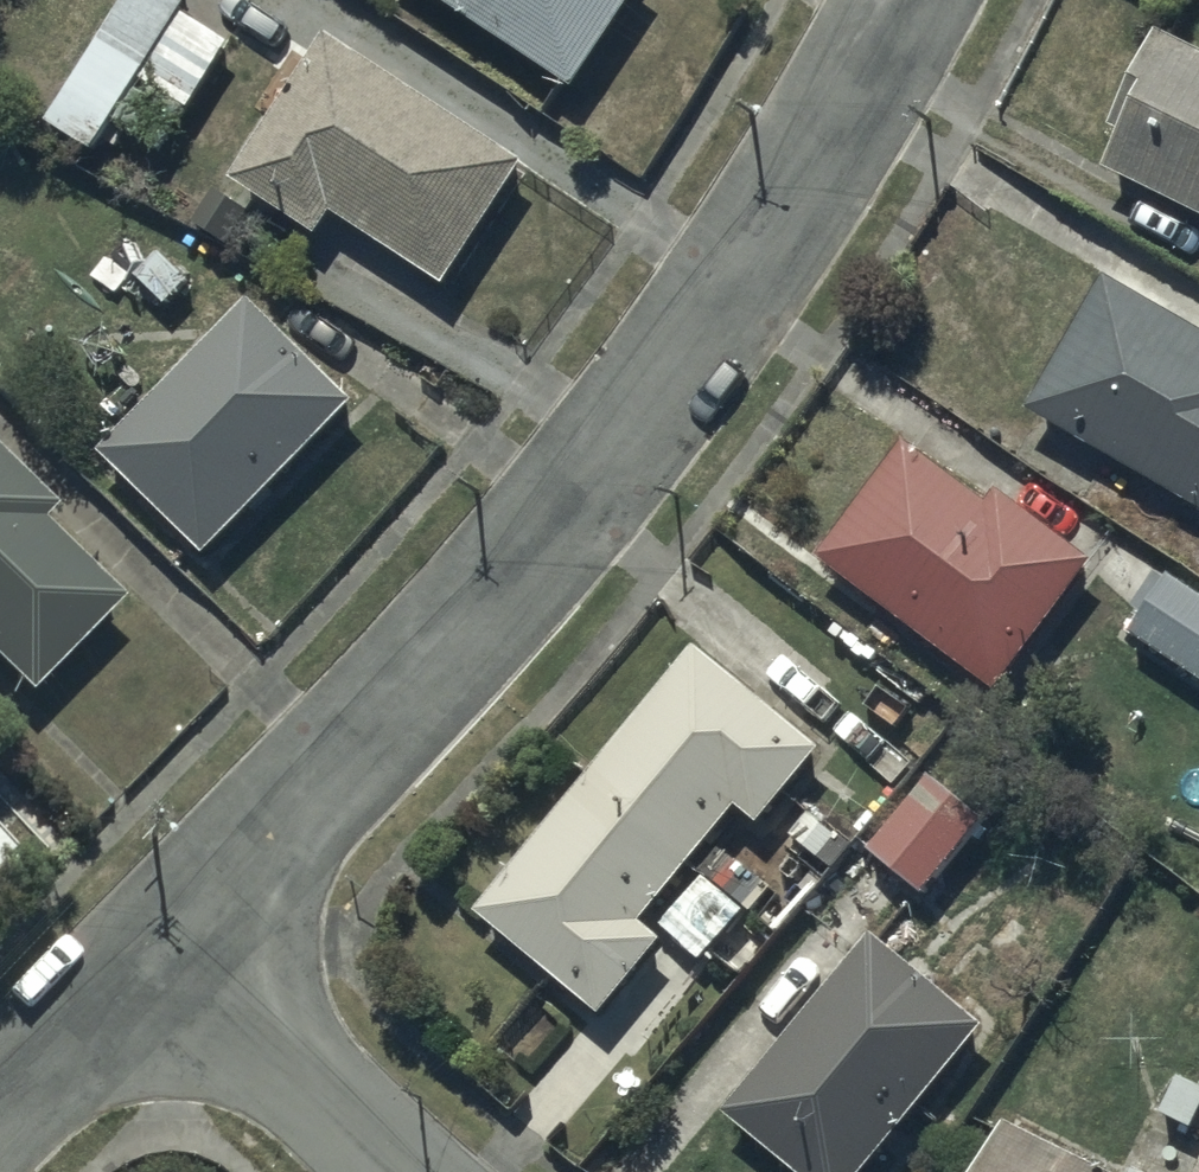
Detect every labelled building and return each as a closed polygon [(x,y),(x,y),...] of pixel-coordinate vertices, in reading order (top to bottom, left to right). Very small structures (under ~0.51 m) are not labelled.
[(178,0),(131,0),(47,128),(95,160),(145,85),(193,117),(234,55),(184,22),(192,9),(178,0)] [(574,89),(633,0),(438,0),(574,89)] [(532,175),(330,41),(233,186),(320,244),(335,222),(450,298),(532,175)] [(1104,180),(1198,225),(1198,65),(1156,45),(1111,139),(1122,144),(1104,180)] [(1111,286),(1030,423),(1198,523),(1198,338),(1111,286)] [(360,417),(255,311),(101,461),(206,568),(360,417)] [(39,703),(132,611),(52,531),(64,519),(0,454),(0,664),(39,703)] [(819,569),(1002,704),(1100,572),(1004,501),(991,518),(904,454),(819,569)] [(1174,586),(1135,639),(1198,685),(1198,604),(1174,586)] [(825,760),(699,659),(481,929),(600,1025),(661,949),(644,936),(743,812),(767,832),(825,760)] [(934,785),(874,858),(927,901),(987,828),(934,785)] [(874,940),(723,1120),(785,1171),(878,1171),(991,1038),(874,940)] [(1008,1131),(988,1171),(1094,1171),(1008,1131)]
